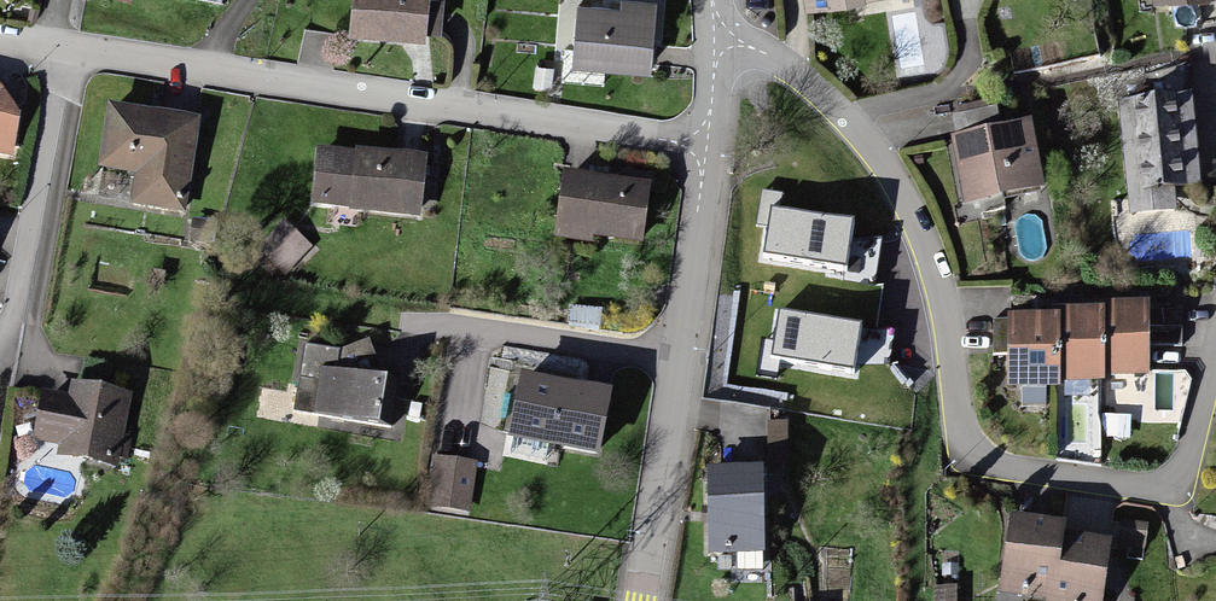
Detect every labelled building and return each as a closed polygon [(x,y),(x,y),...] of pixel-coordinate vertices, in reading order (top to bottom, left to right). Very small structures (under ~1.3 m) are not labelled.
[(348,24),(419,29),(421,0),(350,0),(348,24)] [(649,4),(578,1),(575,59),(647,63),(649,4)] [(10,156),(18,122),(0,96),(0,153),(10,156)] [(1183,100),(1120,105),(1128,209),(1169,206),(1167,184),(1190,182),(1183,100)] [(197,123),(106,106),(95,164),(133,171),(129,191),(183,200),(197,123)] [(1034,130),(952,140),(958,194),(1040,185),(1034,130)] [(422,157),(311,145),(306,202),(416,213),(422,157)] [(641,182),(558,177),(554,230),(637,236),(641,182)] [(854,218),(769,206),(761,258),(846,270),(854,218)] [(313,246),(285,220),(257,248),(285,275),(313,246)] [(1147,300),(1101,299),(1100,307),(1100,362),(1146,363),(1147,300)] [(1056,307),(1057,317),(1056,371),(1100,371),(1100,362),(1100,307),(1056,307)] [(864,321),(779,309),(771,361),(857,373),(864,321)] [(1057,317),(1007,317),(1007,385),(1056,386),(1056,371),(1057,317)] [(376,378),(319,369),(312,413),(369,422),(376,378)] [(600,394),(522,378),(511,433),(590,448),(600,394)] [(58,451),(111,460),(123,390),(71,380),(67,398),(37,393),(30,433),(60,438),(58,451)] [(478,462),(432,455),(424,505),(470,512),(478,462)] [(756,470),(708,471),(708,551),(757,551),(756,470)] [(1003,522),(996,593),(1052,598),(1051,600),(1098,600),(1103,545),(1062,541),(1063,528),(1003,522)]
